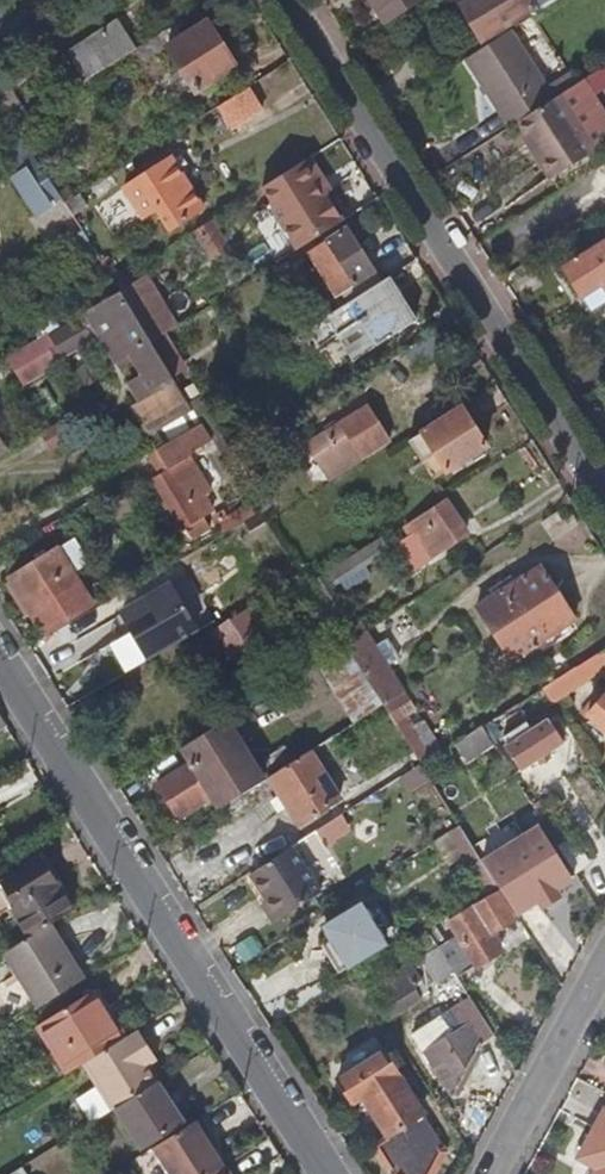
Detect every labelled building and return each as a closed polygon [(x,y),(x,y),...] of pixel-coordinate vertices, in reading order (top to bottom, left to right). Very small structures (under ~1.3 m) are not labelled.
[(420,0),(369,0),(383,23),(420,0)] [(448,7),(461,27),(452,33),(461,49),(480,39),(534,6),(538,10),(554,0),(460,0),(448,7)] [(207,24),(196,8),(157,33),(168,49),(207,24)] [(136,48),(147,40),(132,15),(117,24),(71,54),(86,79),(108,65),(136,48)] [(564,71),(530,15),(507,30),(542,85),(564,71)] [(235,67),(207,24),(168,49),(195,93),(235,67)] [(557,95),(572,86),(564,71),(542,85),(507,30),(463,57),(507,127),(514,123),(517,121),(557,95)] [(168,49),(157,33),(147,40),(136,48),(145,64),(168,49)] [(0,73),(0,106),(1,107),(13,126),(27,117),(0,73)] [(261,111),(246,88),(216,107),(231,130),(261,111)] [(593,151),(557,95),(517,121),(534,149),(531,152),(548,179),(593,151)] [(36,111),(27,117),(13,126),(16,132),(18,134),(41,120),(36,111)] [(534,149),(517,121),(514,123),(531,152),(534,149)] [(50,185),(23,143),(0,159),(0,162),(27,205),(42,195),(40,191),(50,185)] [(301,162),(321,193),(323,192),(324,193),(328,190),(307,158),(301,162)] [(155,242),(202,212),(178,174),(186,168),(181,160),(173,166),(170,161),(123,191),(155,242)] [(299,248),(342,221),(324,193),(323,192),(321,193),(301,162),(260,188),(299,248)] [(63,206),(72,219),(84,210),(76,197),(63,206)] [(73,221),(59,231),(69,248),(61,254),(82,291),(108,275),(105,271),(92,251),(73,221)] [(215,225),(203,232),(219,257),(230,249),(215,225)] [(379,283),(346,230),(309,254),(337,298),(344,293),(349,302),(379,283)] [(564,265),(584,299),(587,296),(596,310),(604,304),(604,239),(564,265)] [(98,247),(92,251),(105,271),(111,267),(98,247)] [(120,295),(152,344),(165,335),(179,326),(148,277),(120,295)] [(349,302),(310,328),(321,345),(338,333),(355,360),(413,322),(385,279),(379,283),(349,302)] [(120,295),(113,283),(54,321),(42,328),(52,343),(57,352),(85,334),(89,341),(97,336),(111,358),(124,349),(138,371),(125,381),(136,396),(132,399),(151,430),(185,409),(190,405),(175,380),(152,344),(120,295)] [(28,322),(33,334),(42,328),(54,321),(43,304),(27,313),(30,320),(28,322)] [(52,343),(42,328),(33,334),(1,354),(10,369),(21,387),(58,366),(46,346),(52,343)] [(433,333),(401,353),(413,370),(443,351),(433,333)] [(152,344),(175,380),(189,371),(165,335),(152,344)] [(98,379),(87,362),(73,371),(83,388),(98,379)] [(209,393),(190,405),(196,413),(205,429),(219,452),(228,465),(246,453),(247,453),(209,393)] [(482,447),(456,408),(408,442),(433,480),(482,447)] [(387,441),(368,411),(328,437),(326,434),(312,444),(332,475),(387,441)] [(205,429),(196,413),(154,441),(167,462),(150,473),(180,520),(183,519),(189,529),(207,518),(200,507),(209,500),(198,484),(206,479),(184,444),(187,442),(205,429)] [(219,452),(205,429),(187,442),(196,455),(201,451),(222,486),(235,477),(235,476),(232,472),(228,465),(219,452)] [(246,453),(228,465),(232,472),(249,461),(246,453)] [(144,457),(129,465),(132,469),(136,476),(151,468),(144,457)] [(258,513),(261,517),(277,506),(267,490),(251,501),(253,505),(258,513)] [(467,534),(447,502),(405,528),(426,560),(467,534)] [(258,513),(253,505),(216,529),(220,536),(258,513)] [(73,538),(60,547),(9,579),(44,633),(94,602),(75,571),(89,563),(73,538)] [(379,538),(325,572),(332,586),(388,551),(379,538)] [(573,622),(540,568),(478,608),(512,662),(573,622)] [(119,613),(148,658),(193,629),(164,584),(119,613)] [(323,588),(311,595),(316,602),(318,605),(323,614),(341,642),(343,646),(355,638),(323,588)] [(274,621),(257,597),(194,637),(211,661),(274,621)] [(331,648),(341,642),(323,614),(313,621),(331,648)] [(89,620),(61,640),(89,679),(117,659),(89,620)] [(372,649),(362,634),(355,638),(343,646),(381,706),(420,766),(441,753),(385,668),(397,660),(385,641),(372,649)] [(381,706),(343,646),(316,664),(354,724),(381,706)] [(603,647),(539,689),(569,735),(577,730),(564,711),(556,698),(565,692),(604,667),(604,650),(603,647)] [(270,680),(256,658),(223,679),(237,700),(270,680)] [(237,700),(223,679),(218,682),(232,703),(237,700)] [(573,705),(565,692),(556,698),(564,711),(573,705)] [(602,695),(597,702),(594,699),(578,719),(585,725),(589,720),(604,733),(604,697),(602,695)] [(554,720),(549,723),(559,738),(564,735),(554,720)] [(254,763),(226,721),(181,751),(189,763),(157,783),(178,817),(210,796),(220,810),(265,781),(254,763)] [(508,750),(532,734),(525,722),(501,739),(508,750)] [(532,734),(508,750),(517,765),(559,738),(549,723),(532,734)] [(490,742),(480,727),(454,744),(464,759),(490,742)] [(268,779),(295,762),(284,744),(254,763),(265,781),(268,779)] [(340,801),(309,753),(295,762),(268,779),(278,795),(268,801),(276,814),(287,807),(298,825),(340,801)] [(428,780),(420,766),(405,776),(414,790),(428,780)] [(522,813),(471,847),(496,886),(496,887),(506,901),(530,886),(539,880),(558,868),(522,813)] [(484,893),(496,886),(471,847),(458,826),(433,842),(451,870),(464,863),(484,893)] [(550,838),(568,866),(581,856),(565,829),(550,838)] [(317,835),(297,845),(313,877),(323,872),(312,848),(321,844),(317,835)] [(319,895),(291,850),(249,876),(278,922),(319,895)] [(76,911),(45,860),(0,887),(0,919),(1,920),(16,910),(35,937),(49,928),(76,911)] [(539,880),(530,886),(533,891),(543,885),(539,880)] [(453,973),(456,978),(499,950),(488,932),(510,918),(494,891),(448,921),(456,935),(443,943),(440,951),(453,973)] [(342,972),(387,942),(363,904),(327,927),(339,949),(331,954),(342,972)] [(514,915),(533,943),(544,935),(527,906),(514,915)] [(409,926),(415,936),(429,927),(423,917),(409,926)] [(82,982),(49,928),(35,937),(3,957),(38,1011),(82,982)] [(427,931),(413,941),(424,958),(437,979),(439,982),(453,973),(440,951),(427,931)] [(437,979),(424,958),(415,964),(425,980),(428,985),(437,979)] [(425,980),(415,964),(413,961),(370,988),(389,1018),(420,998),(414,988),(425,980)] [(428,985),(425,980),(414,988),(420,998),(432,991),(428,985)] [(83,1067),(122,1042),(92,994),(36,1028),(67,1077),(83,1067)] [(483,1049),(496,1041),(483,1021),(471,1002),(443,1020),(446,1024),(455,1039),(471,1029),(483,1049)] [(452,1101),(483,1049),(471,1029),(455,1039),(446,1024),(416,1043),(426,1058),(452,1101)] [(147,1051),(137,1033),(122,1042),(83,1067),(112,1113),(115,1112),(156,1085),(145,1070),(137,1058),(147,1051)] [(155,1062),(147,1051),(137,1058),(145,1070),(155,1062)] [(383,1056),(339,1083),(354,1106),(360,1103),(384,1142),(375,1148),(391,1173),(437,1173),(447,1154),(429,1126),(439,1120),(429,1104),(420,1112),(409,1095),(420,1088),(410,1073),(399,1080),(397,1077),(408,1070),(398,1054),(387,1061),(383,1056)] [(184,1125),(158,1084),(156,1085),(115,1112),(140,1152),(184,1125)] [(89,1123),(106,1113),(93,1090),(75,1099),(89,1123)] [(602,1173),(604,1173),(604,1110),(604,1109),(578,1161),(595,1169),(603,1172),(602,1173)] [(225,1170),(215,1154),(208,1144),(213,1140),(202,1121),(161,1146),(178,1173),(218,1173),(219,1173),(225,1170)] [(220,1150),(213,1140),(208,1144),(215,1154),(220,1150)]
